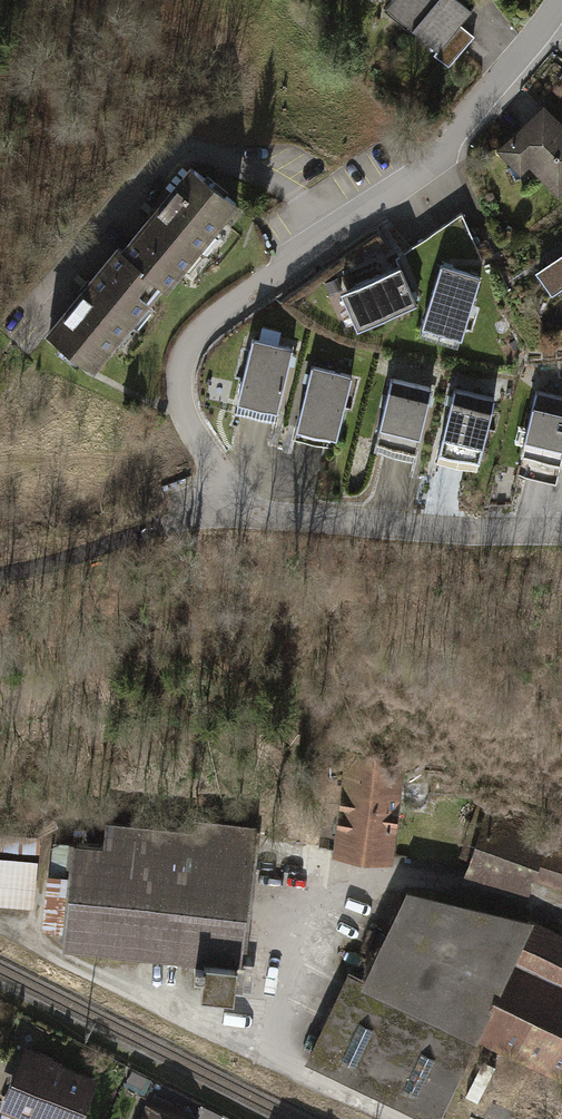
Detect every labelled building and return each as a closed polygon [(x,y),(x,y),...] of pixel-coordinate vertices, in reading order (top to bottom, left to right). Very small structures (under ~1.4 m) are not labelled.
[(384,18),(438,61),(478,10),(466,0),(398,0),(384,18)] [(544,106),(496,148),(518,172),(525,165),(551,193),(561,183),(561,126),(544,106)] [(245,202),(194,161),(126,245),(169,280),(177,286),(245,202)] [(126,245),(118,240),(51,324),(102,365),(169,280),(126,245)] [(532,269),(549,293),(561,284),(561,247),(532,269)] [(478,274),(436,261),(416,326),(459,338),(478,274)] [(413,302),(395,263),(334,291),(352,330),(413,302)] [(285,345),(248,337),(231,410),(268,419),(285,345)] [(346,374),(306,365),(288,442),(328,451),(346,374)] [(44,375),(34,368),(27,379),(37,386),(44,375)] [(423,385),(386,377),(369,451),(406,459),(423,385)] [(486,394),(449,387),(434,461),(471,468),(486,394)] [(534,389),(517,463),(554,471),(561,436),(561,396),(534,389)] [(345,752),(342,802),(405,806),(408,756),(345,752)] [(342,802),(339,852),(402,856),(405,806),(342,802)] [(466,870),(530,891),(534,880),(561,889),(561,851),(545,845),(551,827),(486,806),(480,825),(470,822),(460,855),(470,858),(466,870)] [(207,990),(244,993),(258,817),(191,812),(190,823),(106,816),(104,837),(75,835),(67,940),(210,951),(207,990)] [(4,853),(4,901),(41,901),(41,854),(4,853)] [(428,1118),(440,1118),(478,1041),(561,1080),(561,928),(539,918),(414,886),(369,977),(352,969),(307,1059),(428,1118)] [(1,1106),(33,1118),(85,1118),(103,1076),(26,1045),(1,1106)] [(140,1118),(203,1118),(204,1117),(149,1096),(140,1118)]
